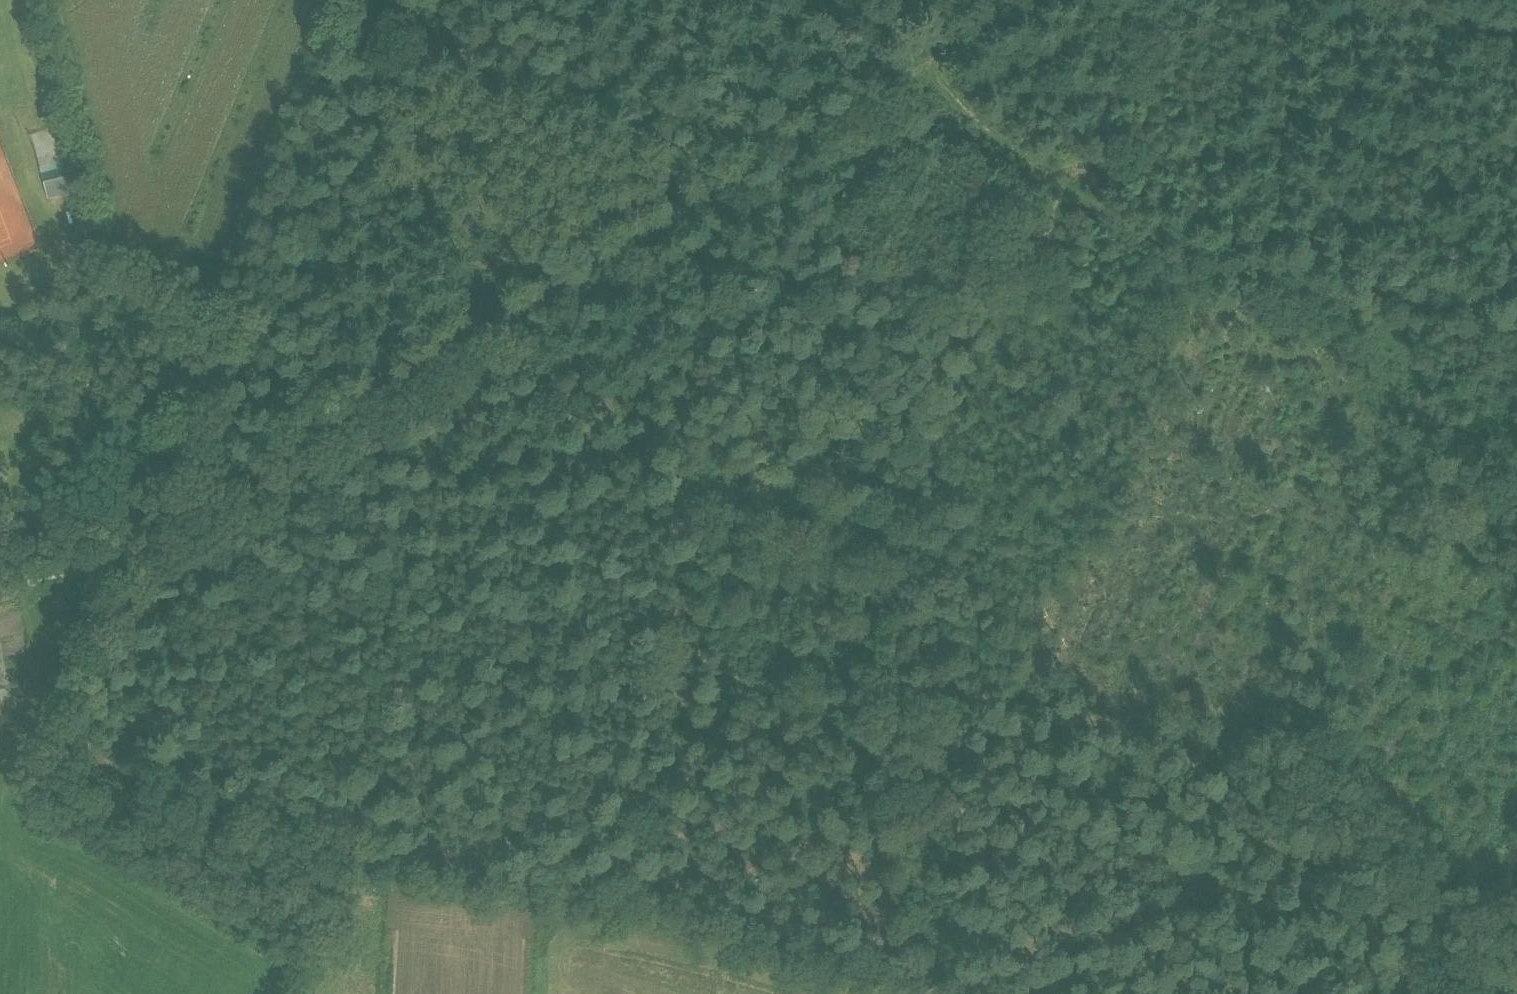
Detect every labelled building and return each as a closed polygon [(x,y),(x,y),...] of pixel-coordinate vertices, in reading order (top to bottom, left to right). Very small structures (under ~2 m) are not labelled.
[(67,175),(42,181),(47,197),(71,191),(67,175)]
